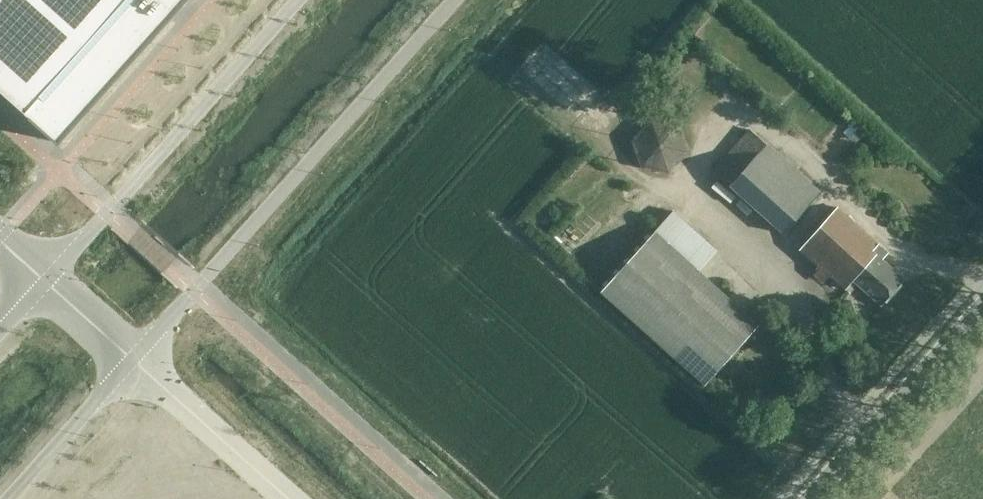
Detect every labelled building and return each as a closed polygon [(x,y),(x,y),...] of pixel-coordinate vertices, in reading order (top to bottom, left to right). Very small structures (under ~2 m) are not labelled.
[(59,143),(171,17),(165,11),(175,0),(0,0),(0,89),(59,143)] [(159,52),(170,35),(161,29),(150,46),(159,52)] [(641,167),(669,172),(690,152),(679,121),(655,115),(633,138),(641,167)] [(713,168),(731,185),(767,145),(749,128),(713,168)] [(821,193),(767,145),(731,185),(784,233),(821,193)] [(882,306),(888,299),(904,280),(882,260),(888,253),(837,208),(800,249),(845,289),(853,280),(882,306)] [(759,325),(698,271),(717,250),(672,211),(654,232),(601,292),(706,385),(759,325)] [(788,231),(802,243),(813,230),(798,218),(788,231)]
